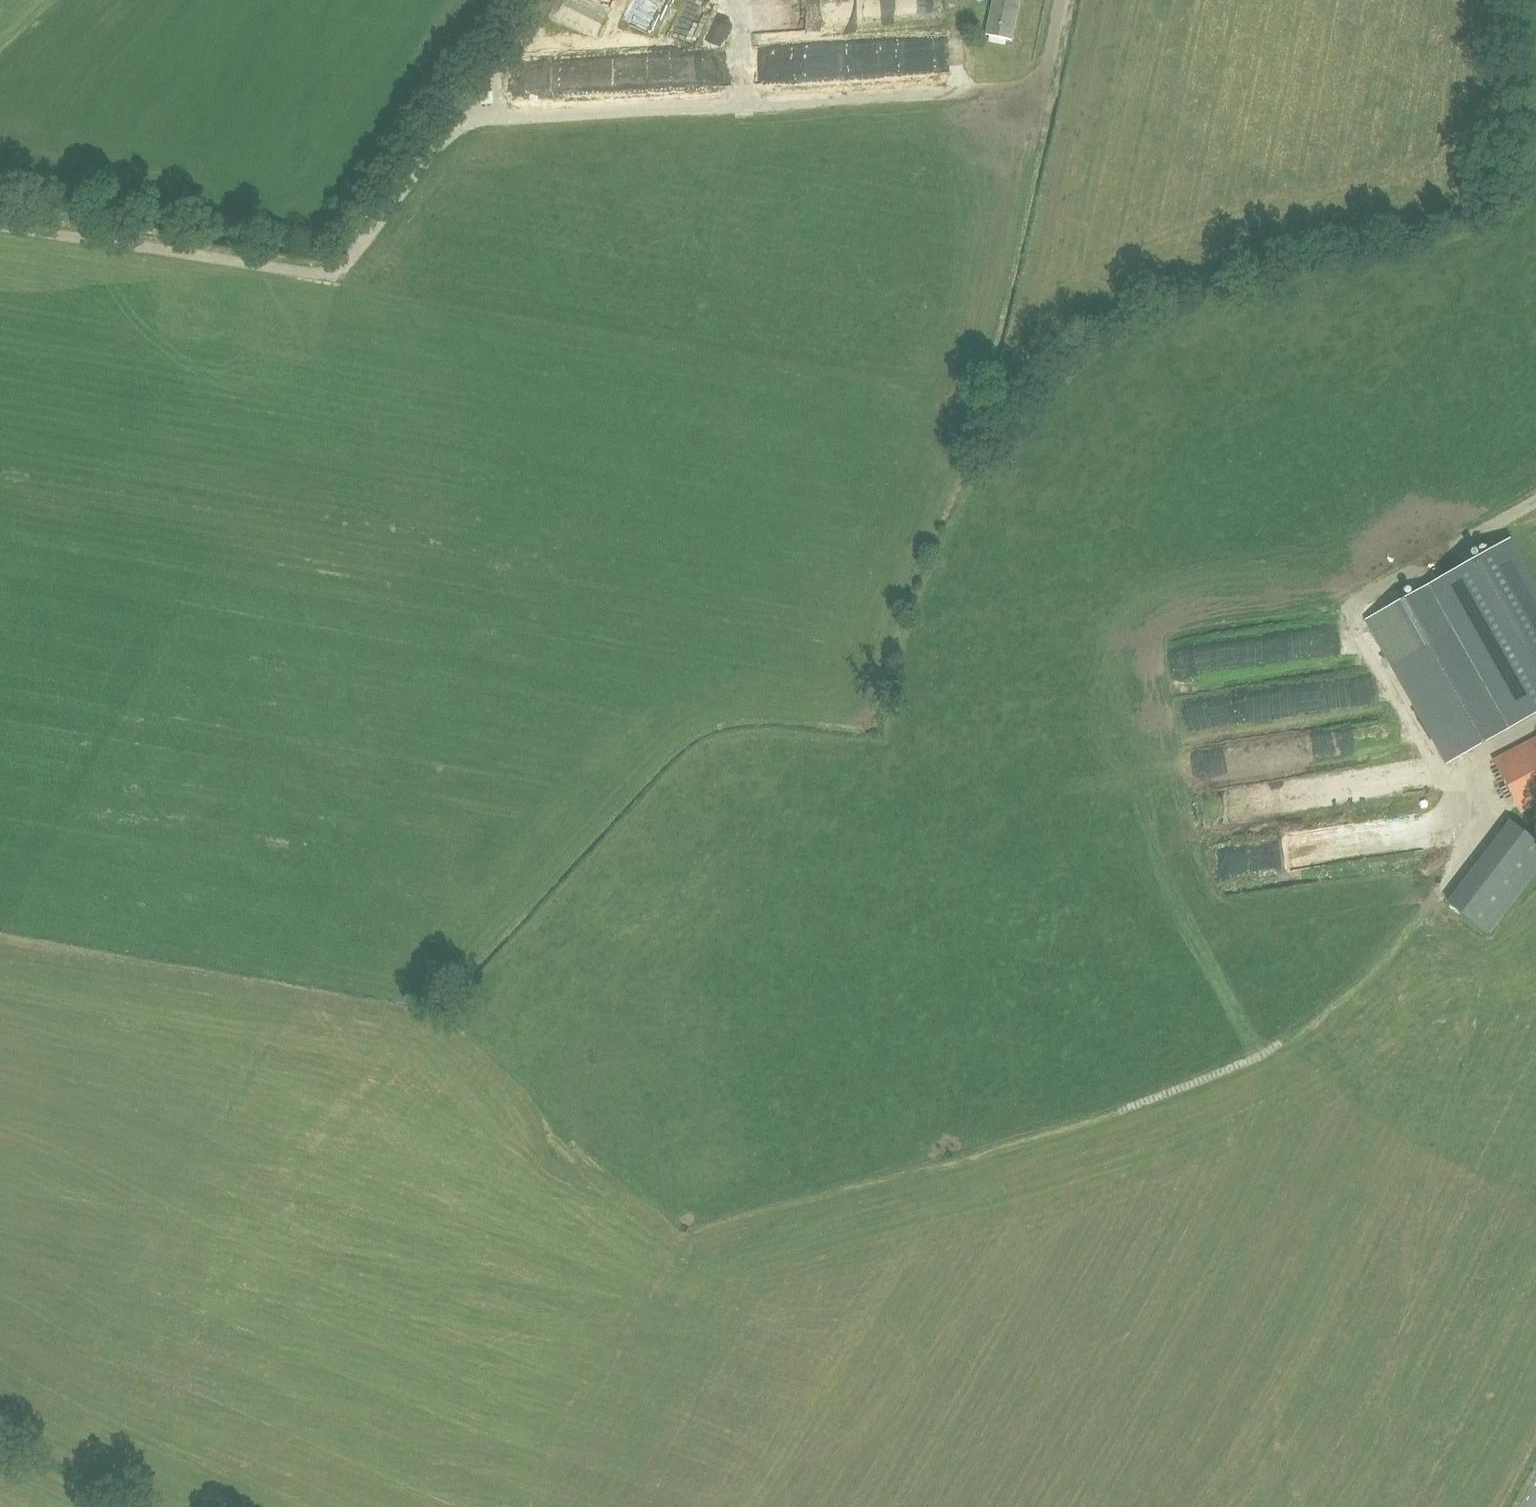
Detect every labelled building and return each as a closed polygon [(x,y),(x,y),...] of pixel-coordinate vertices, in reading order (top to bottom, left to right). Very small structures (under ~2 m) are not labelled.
[(634,25),(661,37),(678,0),(646,0),(634,25)] [(731,1),(729,0),(705,0),(687,34),(708,45),(731,1)] [(957,25),(957,0),(827,0),(827,23),(957,25)] [(1019,0),(994,0),(987,34),(1011,39),(1019,0)] [(688,50),(659,52),(661,84),(731,79),(730,68),(712,69),(711,58),(689,59),(688,50)] [(1367,619),(1446,762),(1535,712),(1535,590),(1508,540),(1367,619)] [(1186,648),(1188,680),(1208,678),(1206,646),(1186,648)] [(1211,647),(1212,672),(1242,671),(1241,646),(1211,647)] [(1535,805),(1535,737),(1493,759),(1521,812),(1535,805)] [(1214,804),(1221,830),(1243,824),(1236,799),(1214,804)] [(1532,877),(1535,872),(1535,841),(1510,821),(1448,902),(1489,933),(1532,877)]
